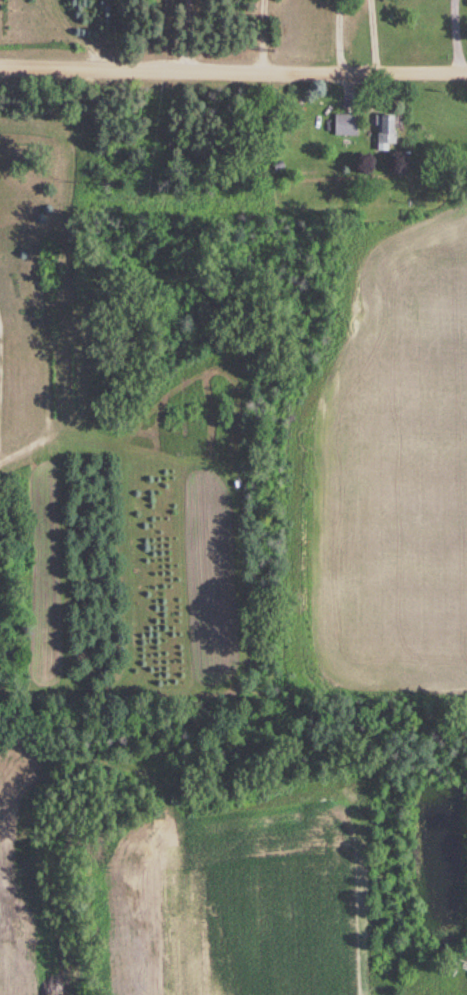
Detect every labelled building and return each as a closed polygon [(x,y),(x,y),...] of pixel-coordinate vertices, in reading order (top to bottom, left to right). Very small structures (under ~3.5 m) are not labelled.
[(334,136),(357,136),(357,115),(334,115),(334,136)] [(375,152),(392,152),(392,116),(375,116),(375,152)]
